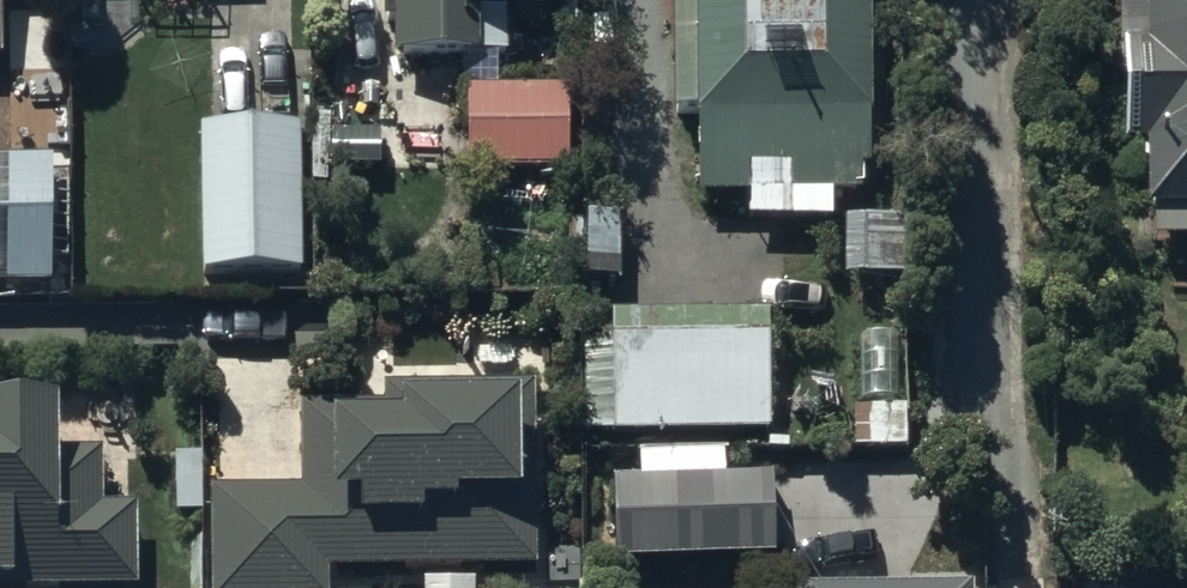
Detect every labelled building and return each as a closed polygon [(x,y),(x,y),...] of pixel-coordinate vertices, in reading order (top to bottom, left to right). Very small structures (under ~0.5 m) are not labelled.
[(382,23),(391,23),(391,57),(505,57),(505,0),(381,0),(382,23)] [(869,196),(868,0),(673,0),(673,111),(695,111),(694,198),(751,198),(751,170),(787,170),(787,222),(832,222),(832,196),(869,196)] [(1117,59),(1120,59),(1121,149),(1143,149),(1144,216),(1151,216),(1152,244),(1186,243),(1186,0),(1116,0),(1117,59)] [(567,88),(464,87),(465,171),(526,169),(526,186),(556,185),(556,170),(568,170),(567,88)] [(299,126),(197,128),(199,276),(301,275),(299,126)] [(0,160),(0,288),(54,289),(55,160),(0,160)] [(604,316),(606,436),(769,434),(768,314),(604,316)] [(212,487),(211,587),(328,587),(328,572),(533,573),(535,385),(383,384),(383,404),(297,404),(298,488),(212,487)] [(134,506),(101,506),(101,452),(54,453),(53,404),(0,404),(0,587),(134,587),(134,506)] [(614,481),(615,561),(773,557),(772,475),(727,477),(726,449),(637,450),(638,480),(614,481)]
